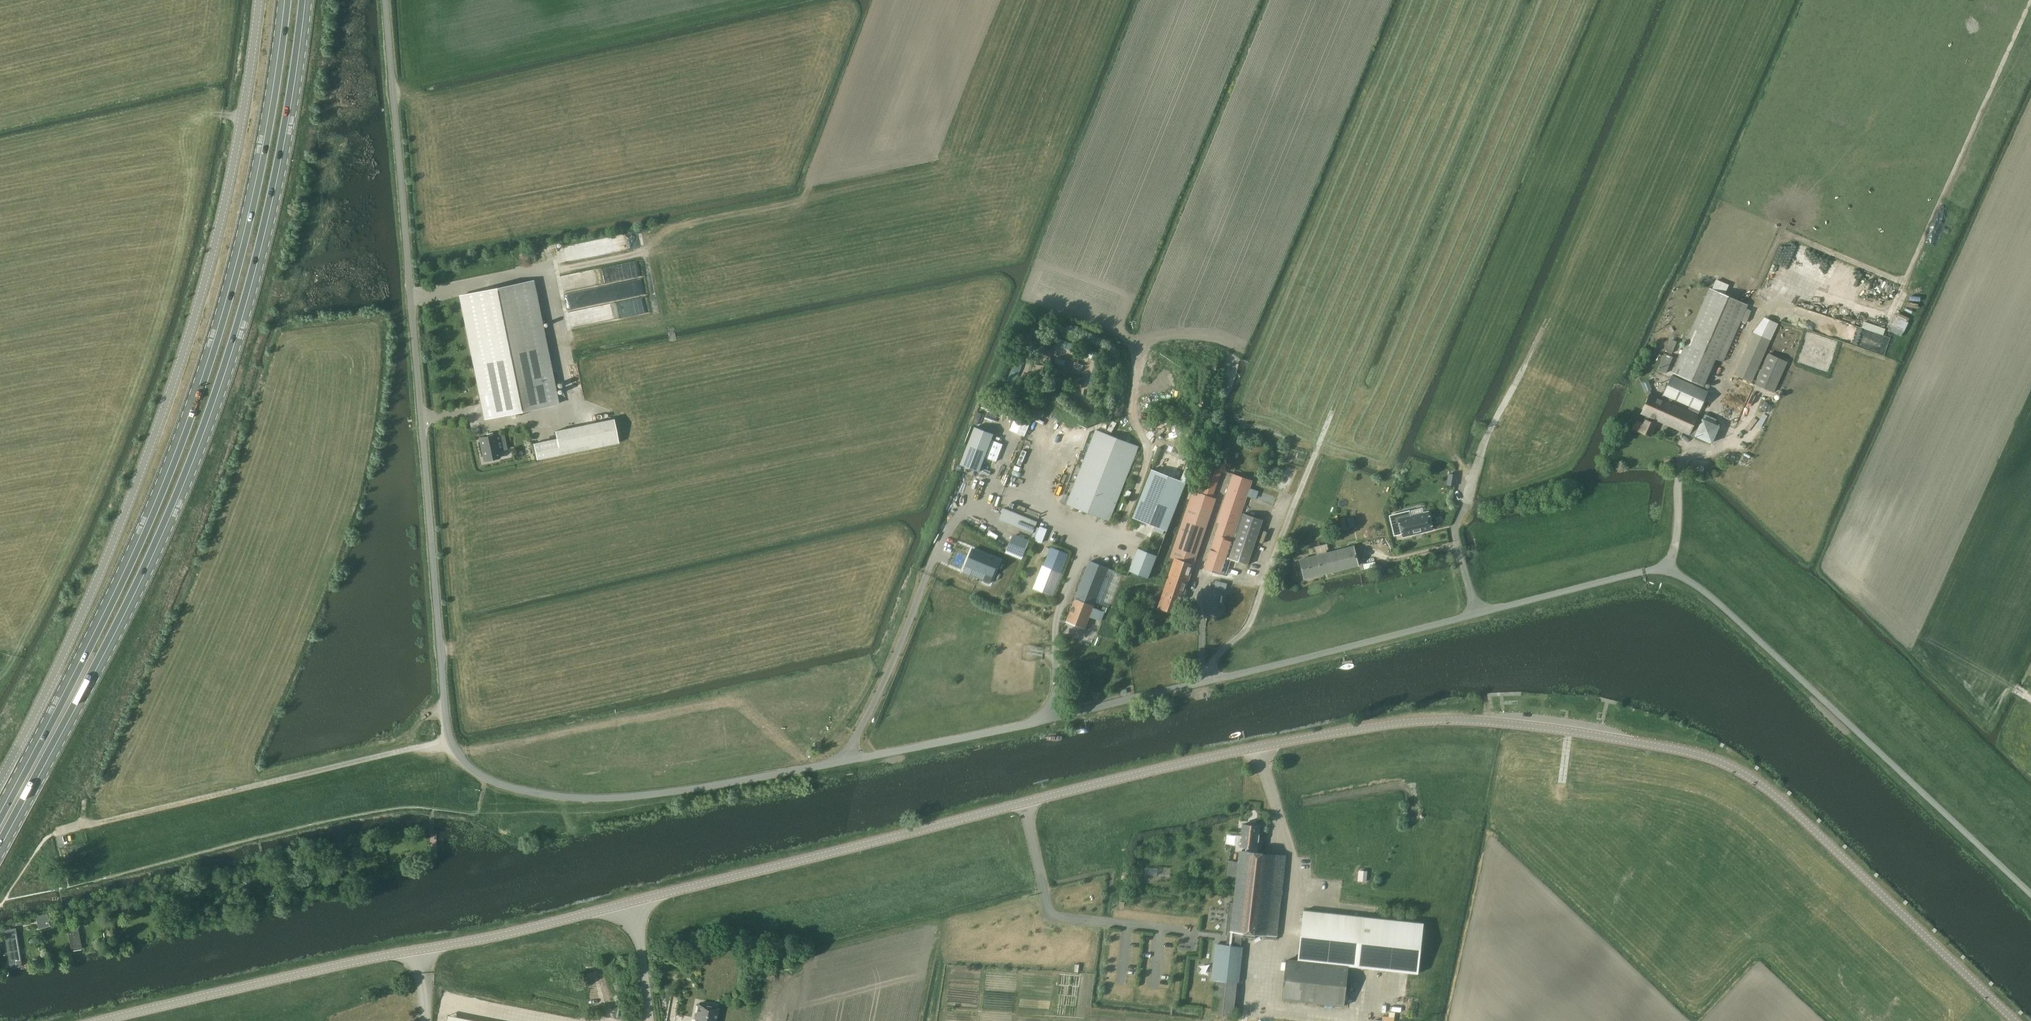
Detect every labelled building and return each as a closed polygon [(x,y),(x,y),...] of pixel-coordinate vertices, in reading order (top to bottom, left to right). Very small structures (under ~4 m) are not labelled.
[(571,325),(649,311),(643,274),(640,259),(608,264),(612,285),(599,287),(599,289),(593,290),(594,295),(591,296),(592,304),(568,309),(571,325)] [(557,404),(547,357),(533,283),(462,297),(474,357),(486,418),(522,411),(557,404)] [(1747,304),(1709,287),(1672,372),(1703,386),(1715,358),(1722,361),(1747,304)] [(1898,310),(1890,329),(1903,334),(1911,316),(1898,310)] [(1884,333),(1883,339),(1878,338),(1874,349),(1886,353),(1891,335),(1884,333)] [(1672,354),(1677,341),(1671,339),(1666,352),(1672,354)] [(1747,343),(1733,374),(1751,382),(1765,351),(1747,343)] [(1656,369),(1665,373),(1673,356),(1663,352),(1656,369)] [(1754,383),(1773,392),(1787,361),(1768,353),(1754,383)] [(1056,356),(1055,367),(1065,368),(1066,357),(1056,356)] [(1074,362),(1072,367),(1081,371),(1083,365),(1074,362)] [(1663,394),(1661,399),(1671,403),(1673,398),(1690,406),(1688,411),(1697,415),(1699,410),(1707,391),(1696,386),(1683,381),(1671,375),(1663,394)] [(1634,428),(1633,429),(1650,436),(1657,420),(1689,434),(1697,415),(1688,411),(1660,399),(1651,395),(1649,390),(1649,389),(1650,389),(1648,381),(1641,384),(1644,391),(1646,391),(1648,396),(1647,397),(1640,414),(1645,416),(1642,424),(1636,421),(1634,428)] [(1766,405),(1775,407),(1778,398),(1769,396),(1766,405)] [(1169,432),(1173,421),(1161,417),(1157,428),(1169,432)] [(614,418),(554,430),(556,439),(560,454),(619,442),(616,429),(614,418)] [(1694,435),(1712,443),(1719,426),(1702,418),(1694,435)] [(1020,434),(1026,437),(1031,423),(1025,421),(1020,434)] [(975,427),(961,464),(979,471),(993,436),(994,434),(993,434),(975,427)] [(1066,503),(1109,520),(1138,446),(1096,429),(1066,503)] [(1090,431),(1079,460),(1082,462),(1094,433),(1090,431)] [(495,435),(480,438),(485,461),(499,458),(495,435)] [(556,439),(534,444),(535,451),(537,459),(560,454),(556,439)] [(992,440),(985,457),(996,461),(1003,444),(992,440)] [(1212,497),(1223,463),(1209,458),(1198,492),(1192,490),(1169,556),(1174,558),(1158,607),(1177,613),(1216,498),(1212,497)] [(1285,467),(1277,487),(1284,490),(1287,484),(1289,485),(1291,478),(1289,477),(1292,470),(1285,467)] [(1185,482),(1151,469),(1132,517),(1166,530),(1185,482)] [(1232,473),(1227,489),(1247,496),(1252,480),(1232,473)] [(1449,474),(1447,485),(1455,486),(1456,475),(1449,474)] [(1219,522),(1203,568),(1220,573),(1247,496),(1227,489),(1216,521),(1219,522)] [(999,519),(1033,532),(1037,521),(1003,507),(999,519)] [(1432,529),(1428,512),(1411,516),(1409,511),(1390,516),(1394,533),(1402,531),(1403,536),(1432,529)] [(1229,558),(1248,564),(1263,519),(1244,513),(1229,558)] [(1347,516),(1349,526),(1356,524),(1354,514),(1347,516)] [(1013,534),(1007,551),(1022,557),(1029,540),(1013,534)] [(950,541),(944,556),(951,559),(957,543),(950,541)] [(1354,545),(1327,552),(1326,549),(1328,548),(1327,543),(1314,546),(1316,554),(1299,559),(1304,578),(1359,565),(1354,545)] [(972,546),(966,562),(987,570),(983,578),(990,580),(999,557),(972,546)] [(1051,547),(1044,565),(1060,571),(1067,553),(1051,547)] [(1148,578),(1157,555),(1138,548),(1129,571),(1148,578)] [(1101,622),(1104,613),(1092,608),(1109,567),(1090,560),(1066,620),(1085,628),(1089,617),(1101,622)] [(1230,561),(1227,572),(1232,574),(1236,563),(1230,561)] [(1227,589),(1229,582),(1216,578),(1214,585),(1227,589)] [(1246,846),(1246,851),(1240,850),(1239,861),(1255,863),(1257,852),(1260,825),(1243,824),(1241,846),(1246,846)] [(1217,980),(1237,982),(1241,946),(1240,946),(1242,936),(1256,938),(1256,933),(1277,935),(1286,856),(1257,852),(1255,863),(1239,861),(1239,865),(1234,864),(1233,870),(1238,870),(1234,902),(1229,901),(1226,934),(1230,935),(1229,945),(1221,944),(1217,943),(1213,979),(1217,980)] [(1367,870),(1359,870),(1358,880),(1366,881),(1367,870)] [(1424,923),(1363,916),(1303,909),(1297,959),(1287,957),(1282,998),(1342,1005),(1347,964),(1357,966),(1418,973),(1424,923)] [(47,913),(36,916),(39,928),(50,926),(47,913)] [(70,946),(81,944),(76,921),(66,923),(70,946)] [(10,961),(19,960),(14,935),(5,937),(10,961)] [(695,1020),(716,1020),(719,1007),(714,1006),(714,1005),(704,1004),(698,1003),(695,1020)]
